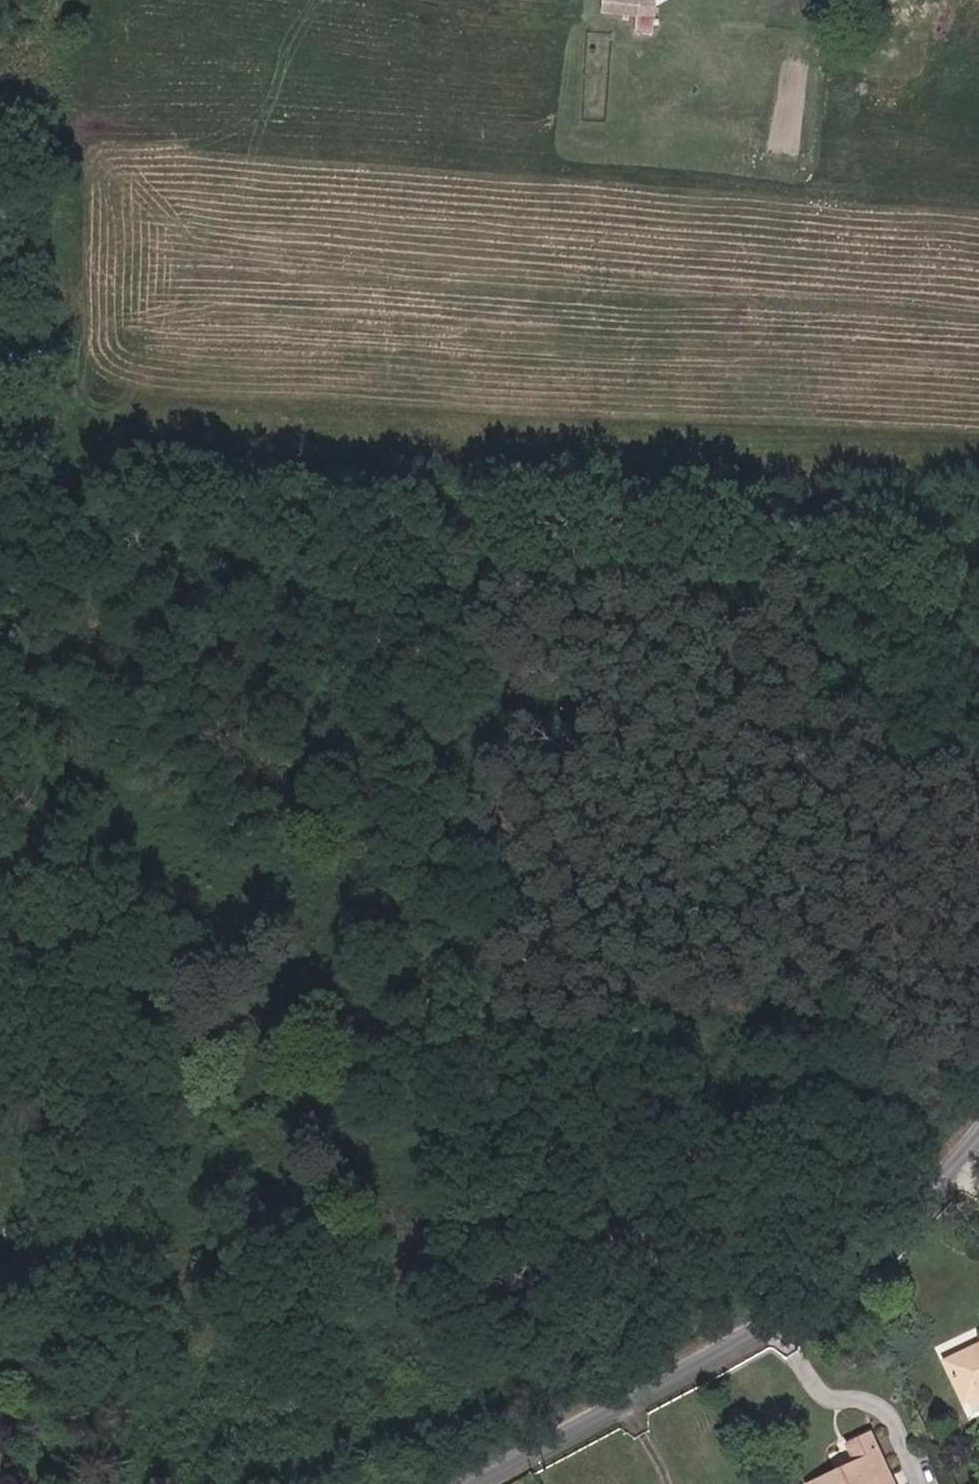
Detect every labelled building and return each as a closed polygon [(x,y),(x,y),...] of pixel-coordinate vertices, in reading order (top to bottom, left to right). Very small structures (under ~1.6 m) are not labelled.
[(637,30),(656,32),(659,0),(604,0),(603,12),(639,14),(637,30)] [(978,1394),(978,1347),(947,1362),(965,1401),(978,1394)] [(871,1436),(849,1446),(857,1464),(815,1483),(893,1483),(871,1436)]
